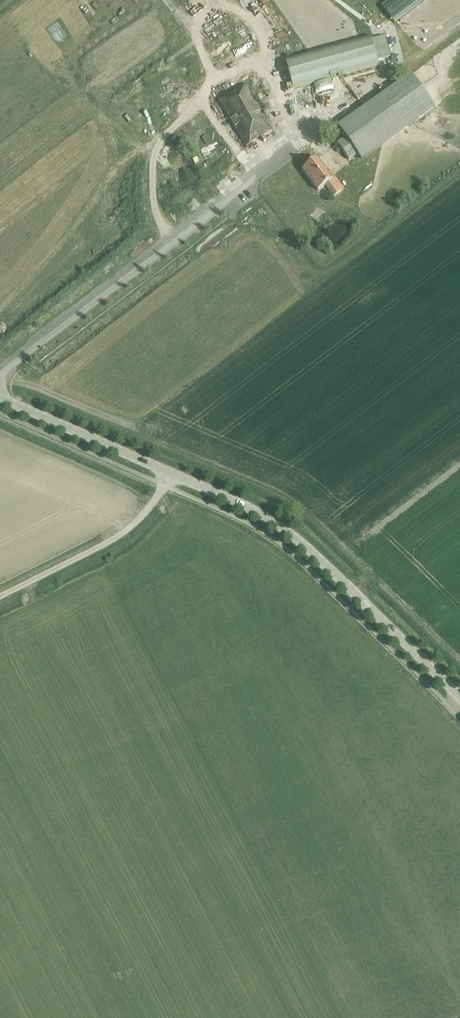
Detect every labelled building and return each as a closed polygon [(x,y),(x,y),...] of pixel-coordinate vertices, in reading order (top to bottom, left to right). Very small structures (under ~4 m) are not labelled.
[(288,14),(290,13),(300,28),(326,11),(319,0),(279,0),(288,14)] [(381,6),(395,23),(423,1),(423,0),(389,0),(381,6)] [(281,22),(274,2),(259,6),(266,27),(281,22)] [(384,36),(371,39),(370,37),(285,59),(292,88),(378,66),(376,61),(389,57),(384,36)] [(433,108),(410,75),(337,127),(345,138),(337,144),(348,160),(357,154),(360,159),(433,108)] [(246,147),(271,131),(244,85),(219,101),(246,147)] [(334,192),(339,188),(333,179),(317,159),(302,170),(317,191),(327,183),(334,192)]
